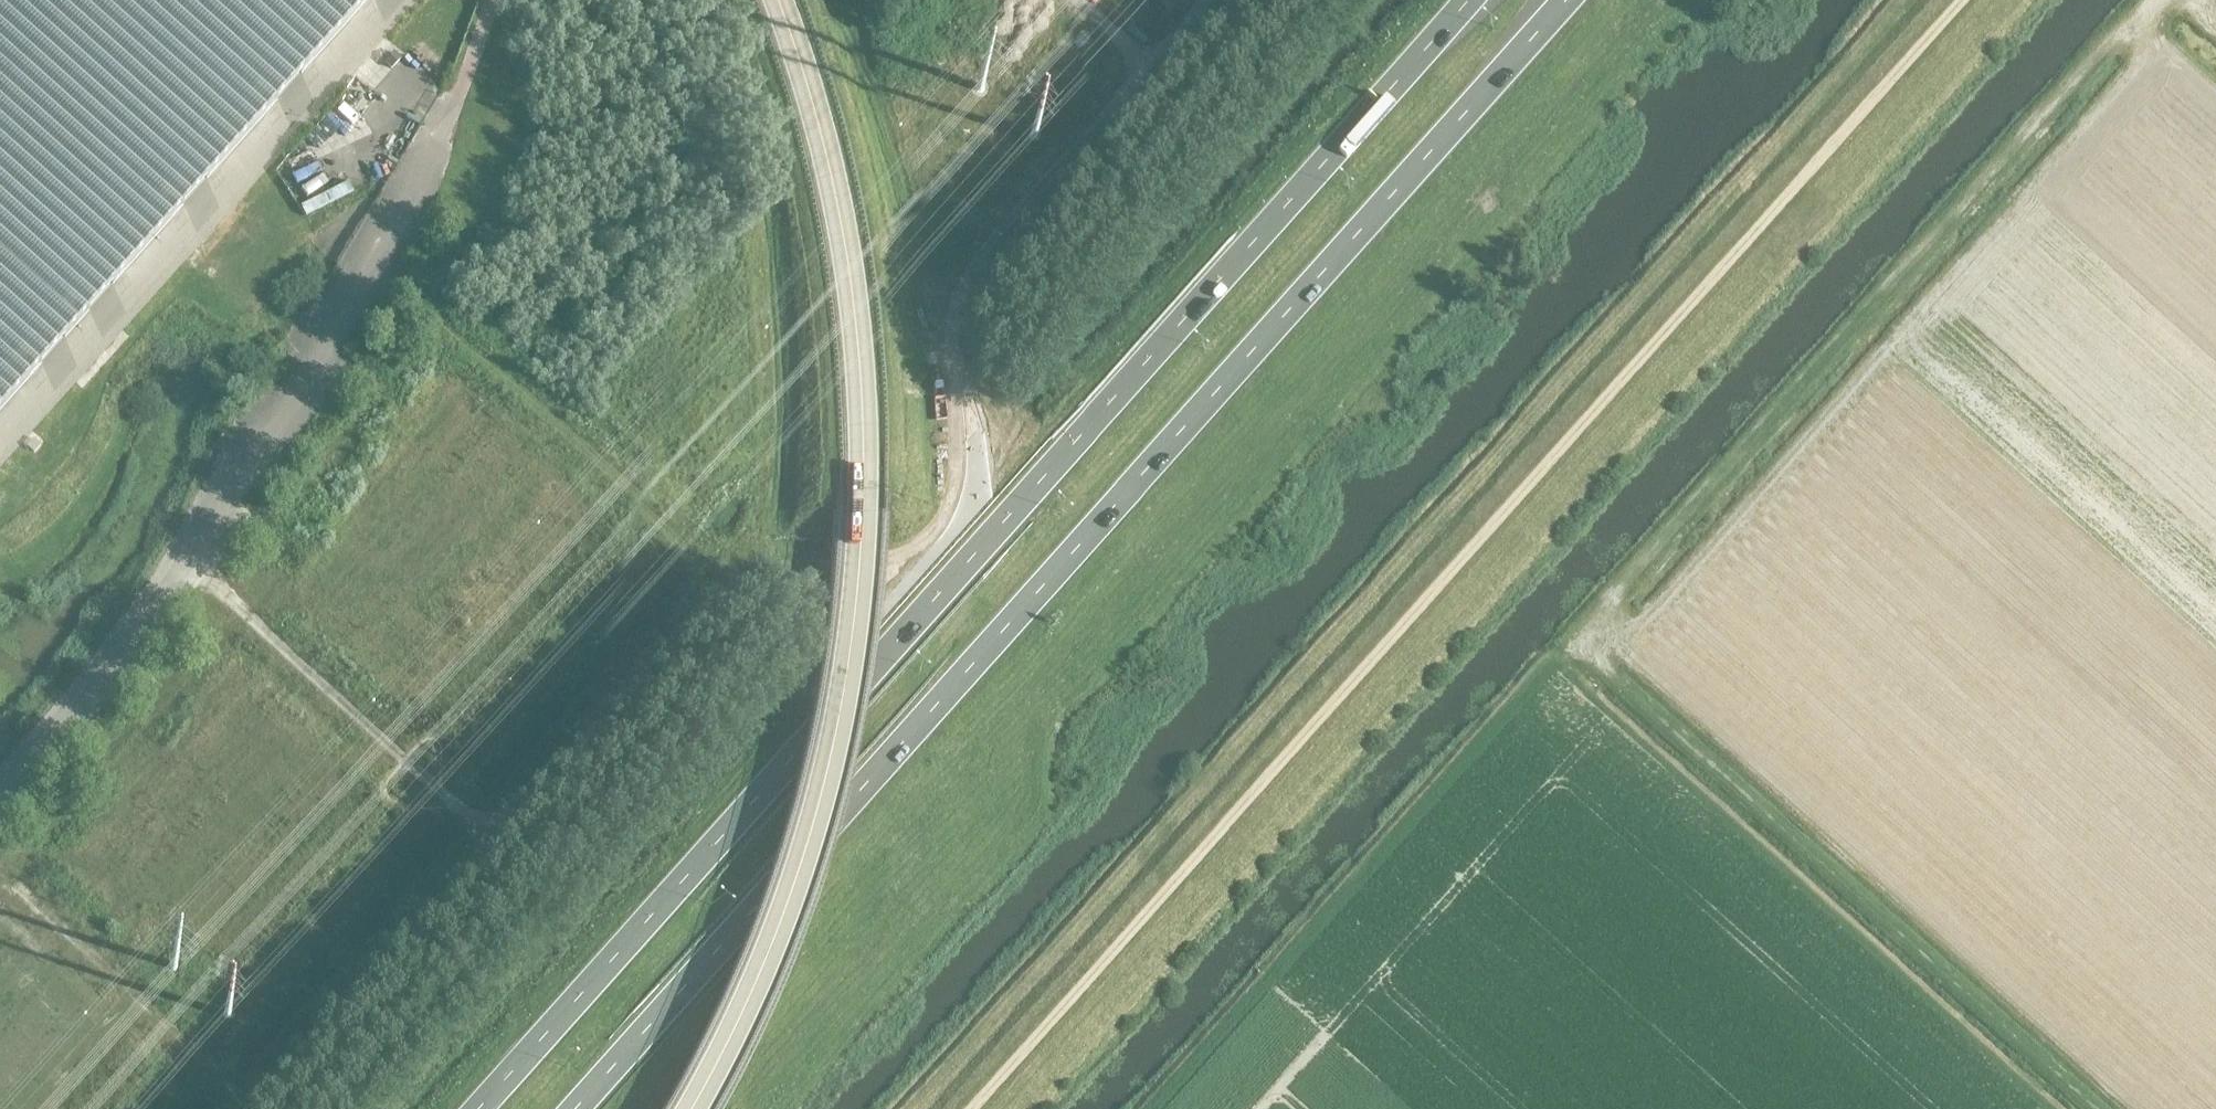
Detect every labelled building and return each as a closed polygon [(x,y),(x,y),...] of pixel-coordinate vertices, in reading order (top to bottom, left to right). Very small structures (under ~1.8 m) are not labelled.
[(66,337),(171,219),(173,216),(272,106),(361,7),(353,0),(0,0),(0,411),(66,337)]
